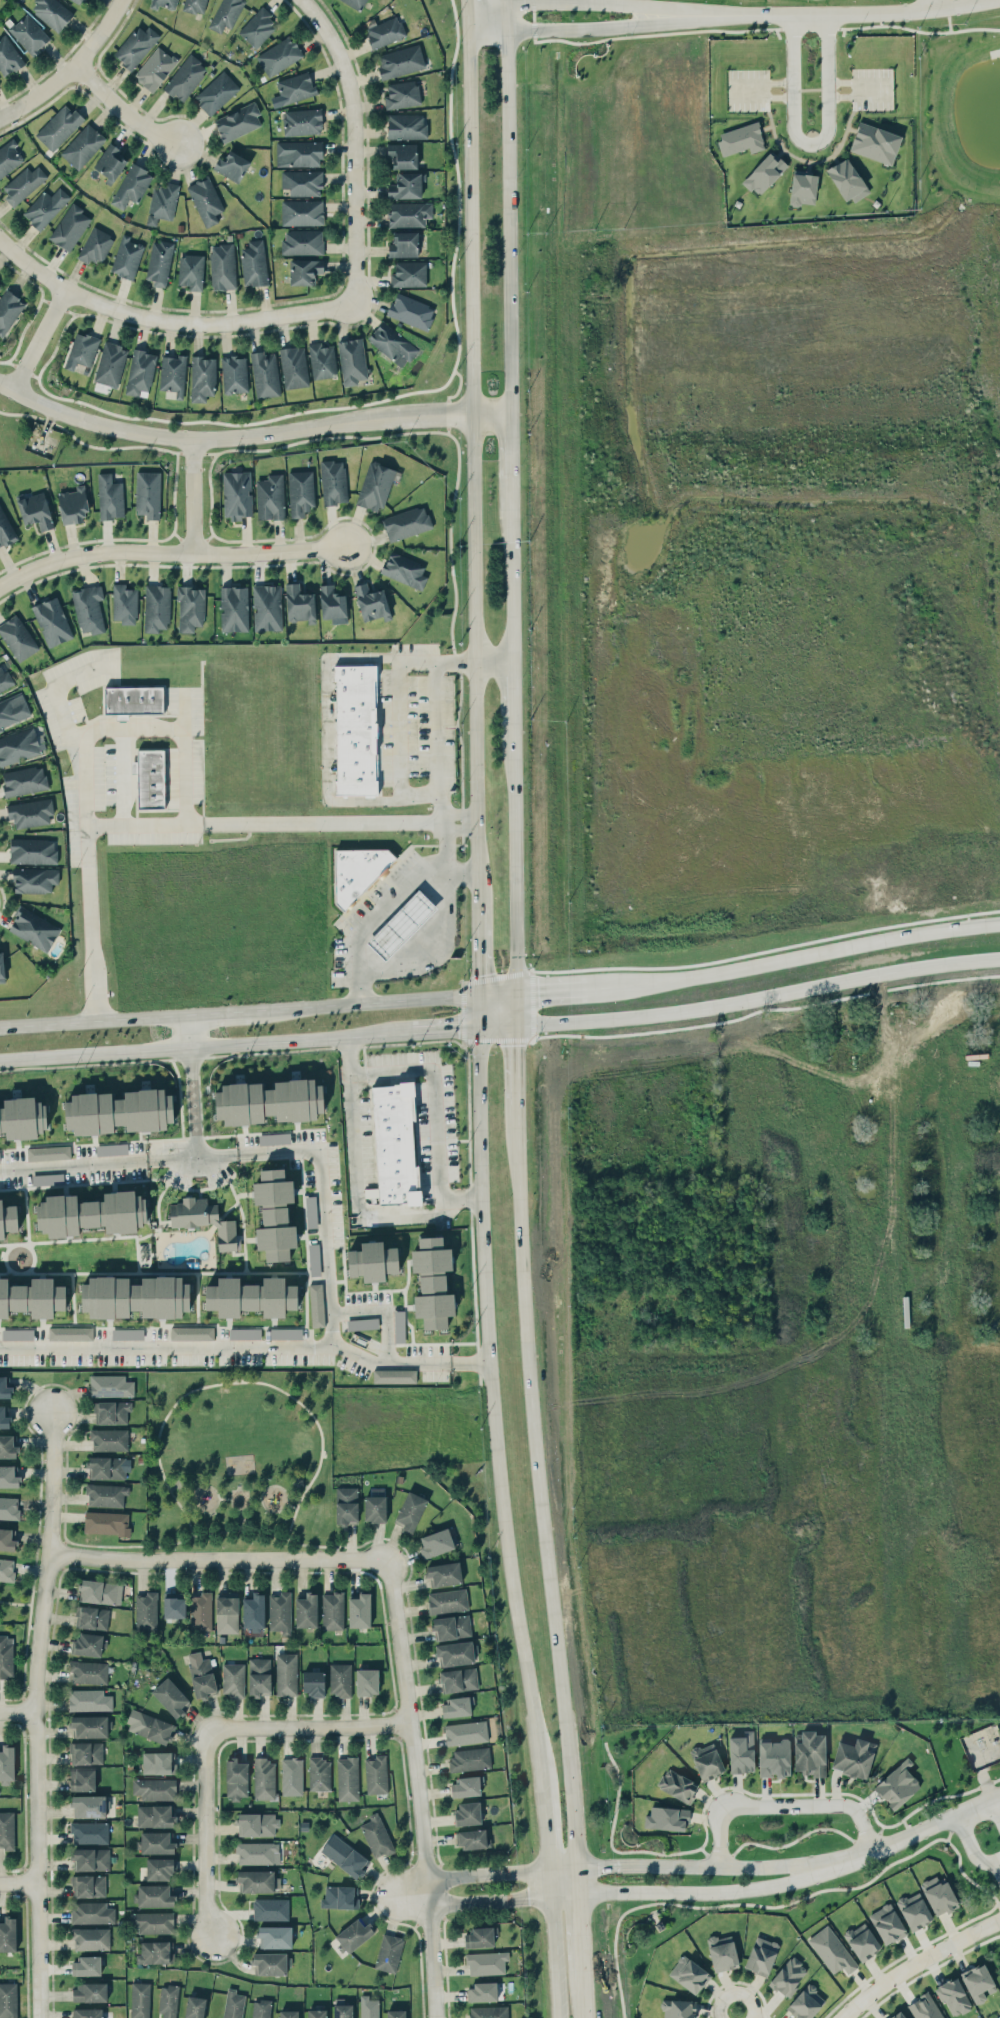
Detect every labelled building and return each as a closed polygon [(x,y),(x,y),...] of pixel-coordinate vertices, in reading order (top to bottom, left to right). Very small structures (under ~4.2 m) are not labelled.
[(61,31),(74,10),(57,0),(36,0),(29,11),(61,31)] [(175,11),(178,0),(152,0),(151,5),(175,11)] [(203,15),(207,0),(185,0),(182,9),(203,15)] [(225,25),(232,28),(245,0),(221,0),(209,27),(221,33),(225,25)] [(362,11),(367,0),(341,0),(362,11)] [(277,26),(268,19),(272,14),(263,5),(238,32),(256,49),(277,26)] [(51,38),(27,13),(9,30),(33,56),(51,38)] [(406,35),(398,15),(365,29),(373,49),(406,35)] [(144,31),(138,26),(113,54),(131,70),(161,36),(149,26),(144,31)] [(4,34),(0,37),(0,70),(5,76),(24,63),(4,34)] [(303,56),(290,35),(255,56),(268,78),(303,56)] [(420,43),(378,55),(381,65),(377,67),(381,80),(426,68),(420,43)] [(133,77),(154,92),(177,60),(157,45),(133,77)] [(183,102),(209,68),(189,53),(163,88),(183,102)] [(240,88),(223,70),(193,97),(210,116),(240,88)] [(316,94),(309,70),(276,81),(280,94),(270,97),(274,108),(316,94)] [(384,96),(385,109),(420,105),(417,80),(387,83),(388,95),(384,96)] [(261,125),(256,115),(260,114),(254,101),(213,120),(224,143),(261,125)] [(35,134),(53,151),(83,119),(65,102),(35,134)] [(284,135),(322,134),(321,109),(283,110),(284,135)] [(387,114),(388,139),(426,138),(426,114),(387,114)] [(902,136),(859,121),(849,150),(892,165),(902,136)] [(79,170),(107,139),(88,122),(60,153),(79,170)] [(749,148),(750,152),(765,149),(757,122),(716,133),(722,155),(749,148)] [(25,163),(13,141),(0,148),(0,176),(25,163)] [(276,166),(322,166),(322,141),(276,142),(276,166)] [(121,150),(110,142),(92,168),(113,182),(128,161),(118,154),(121,150)] [(392,168),(417,168),(417,143),(387,144),(387,158),(392,158),(392,168)] [(219,156),(213,170),(240,182),(250,160),(229,150),(225,159),(219,156)] [(759,196),(788,165),(771,150),(742,181),(759,196)] [(869,190),(846,157),(825,171),(848,204),(869,190)] [(129,199),(139,203),(153,173),(130,162),(111,203),(124,209),(129,199)] [(0,189),(14,206),(48,177),(38,165),(31,171),(27,166),(0,189)] [(289,196),(322,195),(322,170),(281,171),(281,188),(289,188),(289,196)] [(387,184),(387,198),(423,198),(422,172),(397,173),(397,184),(387,184)] [(815,205),(817,175),(792,173),(790,204),(815,205)] [(205,228),(218,222),(215,214),(224,211),(209,177),(187,187),(205,228)] [(158,217),(173,220),(178,185),(154,181),(146,224),(156,226),(158,217)] [(51,196),(44,190),(22,214),(40,231),(71,197),(59,186),(51,196)] [(282,225),(323,225),(323,200),(281,200),(282,225)] [(389,203),(389,228),(425,227),(425,217),(432,217),(432,202),(389,203)] [(69,252),(92,217),(71,203),(48,238),(69,252)] [(114,237),(92,226),(77,258),(89,263),(91,259),(101,264),(114,237)] [(282,255),(323,254),(322,230),(282,230),(282,255)] [(418,257),(418,232),(392,232),(392,243),(388,243),(388,256),(418,257)] [(110,272),(133,280),(144,245),(129,240),(131,236),(122,233),(110,272)] [(174,243),(153,239),(145,279),(153,280),(153,285),(166,288),(174,243)] [(243,286),(267,285),(264,239),(248,240),(249,247),(241,248),(243,286)] [(212,290),(236,289),(234,244),(210,245),(212,290)] [(203,255),(179,255),(178,285),(189,285),(189,290),(202,291),(203,255)] [(290,285),(315,284),(315,274),(323,274),(323,259),(290,260),(290,285)] [(390,286),(426,286),(425,261),(395,262),(395,273),(390,273),(390,286)] [(27,304),(7,289),(0,298),(0,336),(2,337),(27,304)] [(396,292),(387,315),(427,330),(436,307),(396,292)] [(403,369),(419,350),(382,320),(367,339),(403,369)] [(100,339),(77,331),(64,367),(74,371),(77,362),(90,367),(100,339)] [(343,386),(358,385),(358,379),(367,378),(363,338),(338,341),(343,386)] [(104,341),(93,381),(118,388),(128,348),(104,341)] [(307,344),(313,380),(338,376),(333,345),(321,347),(320,342),(307,344)] [(279,350),(285,390),(310,385),(303,346),(279,350)] [(156,353),(132,350),(126,394),(140,396),(140,390),(151,391),(156,353)] [(249,353),(257,399),(281,395),(274,352),(265,354),(264,350),(249,353)] [(185,356),(161,355),(160,390),(176,390),(175,399),(184,399),(185,356)] [(223,393),(247,393),(246,356),(221,357),(223,393)] [(215,357),(191,357),(191,402),(206,402),(206,395),(215,396),(215,357)] [(320,461),(322,504),(346,503),(344,460),(320,461)] [(356,504),(382,512),(396,469),(369,461),(356,504)] [(314,508),(313,470),(288,471),(290,518),(305,517),(305,508),(314,508)] [(159,519),(160,472),(136,471),(135,514),(146,514),(146,519),(159,519)] [(224,519),(242,519),(242,516),(252,515),(250,471),(223,472),(224,519)] [(122,482),(112,482),(112,472),(98,473),(99,518),(124,517),(122,482)] [(256,479),(257,519),(284,518),(283,473),(267,474),(267,479),(256,479)] [(75,485),(76,490),(58,493),(62,524),(82,522),(82,514),(88,513),(85,484),(75,485)] [(24,525),(37,521),(40,531),(54,527),(44,491),(16,499),(24,525)] [(17,539),(0,504),(0,548),(17,539)] [(432,528),(424,505),(382,518),(389,542),(432,528)] [(428,577),(422,574),(425,564),(389,551),(381,574),(423,589),(428,577)] [(383,616),(385,621),(392,619),(384,589),(369,593),(366,582),(353,585),(363,621),(383,616)] [(121,624),(136,624),(137,589),(125,588),(126,584),(113,583),(112,619),(121,620),(121,624)] [(286,583),(287,621),(308,620),(308,624),(316,624),(314,593),(300,594),(299,583),(286,583)] [(101,584),(72,589),(80,635),(104,630),(99,599),(104,599),(101,584)] [(347,623),(346,595),(335,595),(335,584),(320,584),(321,618),(339,618),(339,623),(347,623)] [(170,585),(145,585),(144,631),(169,631),(170,585)] [(253,585),(254,630),(282,630),(281,585),(253,585)] [(249,631),(247,586),(220,587),(221,632),(249,631)] [(204,587),(179,587),(178,632),(194,633),(194,626),(203,626),(204,587)] [(32,606),(48,647),(73,638),(57,596),(32,606)] [(40,648),(15,614),(0,624),(0,634),(20,662),(40,648)] [(14,684),(2,662),(0,663),(0,692),(14,684)] [(376,665),(335,665),(336,795),(376,794),(376,665)] [(162,686),(104,688),(104,713),(117,713),(117,719),(128,719),(128,714),(163,713),(162,686)] [(23,693),(0,701),(0,729),(31,717),(23,693)] [(34,728),(0,735),(0,764),(47,754),(44,742),(38,744),(34,728)] [(162,749),(137,750),(137,761),(131,761),(131,773),(137,773),(138,809),(164,809),(162,749)] [(48,789),(43,765),(1,773),(6,797),(48,789)] [(49,824),(49,815),(54,815),(52,799),(6,803),(8,819),(14,819),(15,827),(49,824)] [(56,864),(56,839),(10,838),(9,863),(56,864)] [(334,849),(335,907),(357,906),(356,885),(391,884),(390,848),(334,849)] [(13,892),(51,893),(52,883),(58,884),(59,869),(13,868),(13,892)] [(437,907),(418,889),(367,943),(386,961),(437,907)] [(8,932),(49,951),(60,926),(19,907),(8,932)] [(322,1084),(314,1085),(314,1078),(274,1081),(274,1088),(263,1089),(263,1082),(221,1085),(222,1091),(214,1091),(216,1119),(224,1119),(224,1125),(264,1123),(264,1115),(276,1115),(277,1122),(317,1119),(316,1113),(324,1112),(322,1084)] [(372,1085),(376,1188),(364,1188),(364,1201),(378,1200),(378,1205),(421,1203),(421,1189),(416,1190),(412,1083),(372,1085)] [(172,1094),(164,1095),(164,1088),(124,1090),(124,1098),(112,1099),(112,1092),(71,1094),(72,1101),(65,1101),(66,1129),(74,1129),(74,1135),(114,1133),(113,1125),(126,1124),(127,1132),(167,1130),(166,1122),(174,1122),(172,1094)] [(6,1133),(6,1139),(38,1138),(37,1131),(47,1131),(45,1102),(35,1103),(35,1097),(4,1098),(4,1107),(0,1107),(0,1133),(6,1133)] [(127,1143),(96,1144),(96,1155),(128,1154),(127,1143)] [(27,1160),(71,1159),(70,1145),(27,1147),(27,1160)] [(266,1262),(290,1260),(289,1247),(296,1247),(296,1225),(288,1225),(287,1202),(293,1202),(292,1180),(284,1180),(284,1168),(260,1169),(260,1182),(252,1183),(254,1204),(261,1204),(263,1228),(256,1228),(257,1249),(265,1249),(266,1262)] [(63,1173),(32,1174),(32,1184),(63,1183),(63,1173)] [(79,1235),(79,1227),(106,1226),(106,1233),(137,1232),(137,1225),(147,1224),(145,1196),(135,1196),(135,1190),(103,1192),(104,1200),(77,1201),(77,1194),(46,1196),(46,1203),(36,1203),(37,1231),(48,1231),(48,1237),(79,1235)] [(317,1227),(315,1195),(305,1196),(307,1228),(317,1227)] [(236,1250),(235,1219),(218,1220),(218,1204),(207,1204),(207,1197),(182,1198),(182,1203),(170,1203),(171,1227),(217,1225),(218,1251),(236,1250)] [(2,1206),(2,1199),(0,1199),(0,1239),(5,1239),(4,1232),(18,1231),(17,1205),(2,1206)] [(423,1329),(448,1328),(447,1316),(455,1315),(453,1293),(446,1293),(445,1270),(452,1270),(451,1248),(443,1248),(442,1236),(418,1237),(419,1250),(411,1250),(412,1272),(419,1272),(420,1295),(414,1295),(415,1317),(422,1317),(423,1329)] [(348,1276),(363,1275),(363,1282),(385,1281),(385,1273),(398,1273),(398,1247),(383,1248),(382,1241),(361,1242),(361,1250),(347,1250),(348,1276)] [(319,1243),(308,1244),(310,1276),(320,1275),(319,1243)] [(142,1317),(182,1317),(182,1311),(189,1311),(189,1283),(182,1283),(182,1276),(141,1276),(141,1284),(129,1284),(129,1276),(89,1276),(89,1283),(82,1283),(82,1311),(89,1311),(89,1317),(129,1317),(129,1310),(142,1310),(142,1317)] [(206,1309),(218,1309),(218,1317),(240,1317),(240,1310),(263,1310),(263,1317),(285,1317),(285,1309),(297,1309),(297,1285),(285,1285),(285,1277),(262,1277),(262,1284),(239,1284),(239,1277),(217,1277),(217,1285),(205,1285),(206,1309)] [(53,1286),(53,1278),(31,1278),(31,1285),(8,1285),(8,1278),(0,1278),(0,1318),(8,1318),(8,1311),(31,1311),(31,1318),(53,1318),(53,1310),(65,1310),(65,1286),(53,1286)] [(310,1327),(324,1327),(323,1284),(310,1284),(310,1327)] [(393,1310),(394,1342),(405,1342),(404,1310),(393,1310)] [(346,1319),(347,1330),(379,1329),(378,1318),(346,1319)] [(93,1340),(93,1327),(49,1327),(49,1340),(93,1340)] [(214,1327),(171,1327),(170,1339),(214,1340),(214,1327)] [(112,1339),(143,1339),(143,1328),(112,1329),(112,1339)] [(261,1328),(229,1328),(229,1338),(261,1339),(261,1328)] [(270,1338),(302,1339),(302,1328),(270,1328),(270,1338)] [(2,1339),(33,1340),(34,1329),(2,1329),(2,1339)] [(373,1383),(416,1383),(416,1370),(373,1369),(373,1383)] [(125,1375),(90,1375),(90,1396),(134,1396),(134,1381),(125,1381),(125,1375)] [(12,1386),(7,1386),(7,1376),(0,1376),(0,1397),(12,1397),(12,1386)] [(94,1402),(95,1425),(127,1424),(126,1410),(131,1410),(131,1401),(94,1402)] [(10,1428),(10,1416),(5,1416),(5,1405),(0,1405),(0,1428),(10,1428)] [(128,1450),(127,1429),(91,1429),(91,1450),(128,1450)] [(18,1457),(18,1445),(14,1445),(14,1435),(0,1435),(0,1457),(18,1457)] [(125,1457),(87,1457),(87,1468),(92,1468),(92,1479),(125,1479),(125,1457)] [(0,1466),(0,1487),(19,1487),(19,1476),(16,1476),(16,1466),(0,1466)] [(123,1506),(124,1494),(128,1494),(128,1485),(87,1484),(86,1505),(123,1506)] [(335,1523),(357,1524),(358,1487),(336,1487),(335,1523)] [(401,1530),(412,1534),(427,1499),(407,1490),(395,1520),(403,1524),(401,1530)] [(385,1522),(386,1496),(364,1495),(364,1521),(385,1522)] [(19,1497),(0,1496),(0,1519),(18,1520),(19,1497)] [(119,1534),(119,1528),(128,1528),(128,1513),(84,1511),(84,1533),(119,1534)] [(17,1550),(17,1539),(14,1539),(14,1528),(0,1528),(0,1549),(17,1550)] [(420,1537),(423,1546),(419,1547),(423,1559),(459,1547),(455,1535),(450,1536),(447,1528),(420,1537)] [(0,1558),(0,1580),(13,1581),(14,1559),(0,1558)] [(462,1584),(460,1562),(427,1565),(430,1587),(462,1584)] [(120,1606),(123,1584),(82,1578),(79,1600),(120,1606)] [(427,1592),(429,1613),(468,1610),(466,1589),(427,1592)] [(164,1617),(185,1618),(185,1592),(164,1592),(164,1617)] [(238,1633),(238,1592),(216,1592),(216,1633),(238,1633)] [(242,1599),(243,1628),(264,1628),(264,1592),(253,1593),(253,1599),(242,1599)] [(296,1627),(317,1627),(316,1592),(305,1592),(305,1598),(295,1598),(296,1627)] [(322,1629),(343,1629),(343,1592),(322,1592),(322,1629)] [(348,1598),(349,1627),(370,1627),(370,1592),(358,1592),(358,1598),(348,1598)] [(156,1630),(157,1593),(136,1593),(135,1629),(156,1630)] [(211,1593),(190,1593),(190,1630),(211,1630),(211,1593)] [(269,1630),(281,1630),(281,1635),(291,1635),(291,1593),(269,1593),(269,1630)] [(108,1608),(77,1606),(76,1627),(107,1629),(108,1608)] [(470,1637),(469,1615),(432,1617),(433,1639),(470,1637)] [(104,1634),(77,1633),(75,1654),(103,1656),(104,1634)] [(13,1678),(13,1635),(0,1635),(0,1678),(13,1678)] [(436,1645),(439,1667),(474,1662),(471,1640),(436,1645)] [(211,1658),(201,1659),(200,1651),(188,1653),(194,1698),(216,1695),(211,1658)] [(297,1653),(276,1653),(275,1695),(297,1696),(297,1653)] [(249,1695),(271,1695),(271,1658),(248,1658),(249,1695)] [(107,1683),(108,1662),(71,1661),(70,1682),(107,1683)] [(244,1663),(222,1663),(222,1696),(244,1696),(244,1663)] [(351,1663),(329,1663),(329,1695),(351,1695),(351,1663)] [(444,1693),(478,1688),(475,1666),(440,1672),(444,1693)] [(377,1695),(378,1669),(356,1668),(356,1695),(377,1695)] [(303,1671),(302,1695),(324,1695),(324,1671),(303,1671)] [(151,1691),(175,1717),(191,1703),(167,1677),(151,1691)] [(68,1711),(112,1710),(112,1695),(103,1695),(103,1689),(68,1690),(68,1711)] [(442,1704),(442,1717),(471,1715),(470,1696),(448,1697),(448,1703),(442,1704)] [(176,1724),(132,1709),(125,1729),(169,1745),(176,1724)] [(107,1715),(70,1716),(70,1727),(73,1727),(74,1738),(107,1737),(107,1715)] [(446,1745),(487,1743),(486,1721),(445,1723),(446,1745)] [(753,1730),(743,1730),(743,1736),(729,1737),(730,1773),(754,1772),(753,1730)] [(794,1770),(801,1770),(801,1774),(812,1774),(812,1777),(826,1776),(825,1734),(815,1734),(815,1731),(793,1731),(794,1770)] [(838,1741),(830,1769),(866,1779),(876,1743),(856,1737),(853,1745),(838,1741)] [(758,1740),(759,1776),(776,1776),(790,1776),(790,1740),(758,1740)] [(102,1742),(69,1742),(70,1764),(103,1764),(102,1742)] [(690,1751),(701,1781),(725,1772),(713,1742),(690,1751)] [(14,1745),(2,1745),(2,1751),(0,1751),(0,1782),(15,1782),(14,1745)] [(448,1758),(449,1772),(491,1767),(488,1746),(453,1751),(453,1758),(448,1758)] [(142,1752),(142,1774),(175,1773),(175,1751),(142,1752)] [(387,1793),(386,1754),(374,1755),(374,1758),(365,1758),(366,1794),(387,1793)] [(906,1769),(913,1763),(907,1756),(873,1788),(894,1811),(921,1785),(906,1769)] [(254,1799),(274,1799),(275,1762),(268,1762),(268,1757),(254,1757),(254,1799)] [(337,1801),(358,1800),(357,1757),(337,1757),(337,1801)] [(226,1758),(226,1796),(247,1796),(247,1763),(237,1762),(237,1759),(226,1758)] [(282,1795),(302,1795),(302,1758),(281,1758),(282,1795)] [(330,1758),(308,1758),(309,1790),(330,1790),(330,1758)] [(699,1782),(665,1768),(657,1788),(690,1802),(699,1782)] [(95,1790),(95,1769),(70,1769),(70,1791),(95,1790)] [(450,1783),(452,1798),(481,1794),(480,1784),(484,1784),(483,1775),(457,1778),(457,1782),(450,1783)] [(176,1800),(176,1779),(132,1779),(132,1794),(141,1794),(141,1800),(176,1800)] [(74,1817),(105,1817),(105,1795),(72,1795),(72,1808),(74,1808),(74,1817)] [(456,1825),(480,1824),(479,1801),(455,1802),(456,1825)] [(137,1827),(175,1827),(175,1815),(171,1815),(171,1805),(137,1805),(137,1827)] [(644,1828),(687,1830),(688,1808),(650,1807),(650,1815),(644,1814),(644,1828)] [(0,1812),(0,1846),(5,1846),(5,1850),(14,1850),(14,1811),(0,1812)] [(368,1815),(370,1820),(360,1825),(374,1859),(394,1850),(378,1811),(368,1815)] [(238,1835),(274,1836),(274,1827),(279,1827),(280,1814),(238,1813),(238,1835)] [(71,1822),(71,1843),(107,1844),(108,1822),(71,1822)] [(491,1846),(491,1838),(486,1839),(485,1829),(458,1830),(458,1848),(491,1846)] [(170,1832),(141,1831),(141,1853),(175,1853),(175,1842),(170,1842),(170,1832)] [(367,1860),(333,1832),(319,1849),(357,1879),(364,1871),(361,1869),(367,1860)] [(274,1851),(278,1851),(278,1842),(237,1842),(237,1863),(274,1864),(274,1851)] [(110,1849),(70,1848),(70,1860),(73,1860),(73,1870),(109,1870),(110,1849)] [(170,1880),(170,1872),(176,1872),(176,1857),(146,1858),(146,1881),(170,1880)] [(275,1871),(237,1870),(236,1881),(241,1882),(241,1891),(274,1892),(275,1871)] [(105,1875),(73,1875),(72,1897),(104,1897),(105,1875)] [(940,1884),(936,1875),(919,1883),(935,1917),(959,1905),(947,1880),(940,1884)] [(170,1884),(137,1885),(138,1906),(174,1906),(174,1894),(170,1894),(170,1884)] [(320,1907),(358,1908),(358,1886),(325,1885),(325,1898),(320,1898),(320,1907)] [(911,1931),(933,1919),(918,1890),(896,1902),(911,1931)] [(289,1919),(288,1898),(252,1899),(253,1920),(289,1919)] [(106,1901),(71,1901),(71,1923),(115,1923),(115,1907),(106,1907),(106,1901)] [(883,1945),(906,1935),(892,1903),(869,1913),(883,1945)] [(174,1933),(173,1911),(129,1912),(130,1928),(138,1928),(138,1934),(174,1933)] [(16,1916),(5,1916),(5,1922),(0,1922),(0,1951),(16,1951),(16,1916)] [(348,1953),(375,1933),(368,1923),(365,1925),(359,1917),(335,1935),(348,1953)] [(881,1950),(866,1921),(844,1933),(859,1962),(881,1950)] [(807,1940),(833,1974),(842,1967),(848,1974),(858,1966),(826,1925),(807,1940)] [(263,1947),(292,1948),(292,1926),(258,1926),(257,1937),(263,1937),(263,1947)] [(493,1927),(471,1927),(471,1932),(464,1933),(465,1947),(493,1946),(493,1927)] [(109,1950),(109,1928),(72,1928),(72,1949),(109,1950)] [(375,1968),(396,1973),(403,1937),(382,1933),(375,1968)] [(739,1966),(731,1933),(706,1939),(714,1972),(739,1966)] [(768,1976),(779,1943),(755,1935),(744,1969),(768,1976)] [(136,1963),(172,1963),(172,1941),(140,1941),(140,1954),(136,1954),(136,1963)] [(465,1953),(466,1965),(469,1965),(469,1975),(506,1973),(505,1951),(465,1953)] [(286,1975),(287,1966),(291,1966),(291,1953),(253,1953),(252,1965),(258,1965),(258,1974),(286,1975)] [(696,1995),(711,1975),(683,1953),(667,1974),(696,1995)] [(768,1982),(786,1997),(809,1970),(791,1955),(768,1982)] [(101,1975),(100,1956),(79,1956),(79,1961),(71,1961),(72,1975),(101,1975)] [(996,1990),(984,1963),(960,1973),(974,2005),(988,1999),(986,1995),(996,1990)] [(971,2008),(957,1977),(936,1986),(950,2017),(971,2008)] [(17,1982),(0,1983),(0,2017),(17,2017),(17,1982)] [(107,2001),(107,1982),(73,1983),(74,2002),(107,2001)] [(150,1983),(131,1982),(131,2017),(149,2017),(150,1983)] [(471,2002),(497,2001),(496,1982),(470,1982),(471,2002)] [(808,1983),(786,2007),(798,2017),(809,2017),(826,2000),(808,1983)] [(179,1987),(161,1984),(158,2013),(163,2013),(162,2017),(175,2017),(179,1987)] [(236,1988),(226,1987),(223,2017),(242,2017),(244,1994),(235,1993),(236,1988)] [(930,1992),(908,2002),(916,2017),(943,2017),(930,1992)] [(378,1999),(369,1999),(369,1994),(360,1994),(360,2017),(378,2017),(378,1999)] [(205,1997),(187,1996),(184,2017),(203,2017),(205,1997)] [(352,2004),(343,2004),(343,1998),(334,1998),(334,2017),(352,2017),(352,2004)] [(661,1999),(660,2009),(664,2009),(664,2017),(694,2017),(695,2000),(661,1999)] [(252,2000),(252,2017),(269,2017),(270,2000),(252,2000)] [(470,2006),(470,2017),(508,2017),(508,2005),(470,2006)] [(74,2008),(75,2017),(102,2017),(102,2008),(74,2008)] [(326,2009),(307,2009),(307,2017),(326,2017),(326,2009)] [(386,2010),(386,2017),(404,2017),(404,2009),(386,2010)] [(280,2010),(280,2017),(298,2017),(297,2010),(280,2010)] [(899,2010),(888,2017),(905,2017),(899,2010)]
